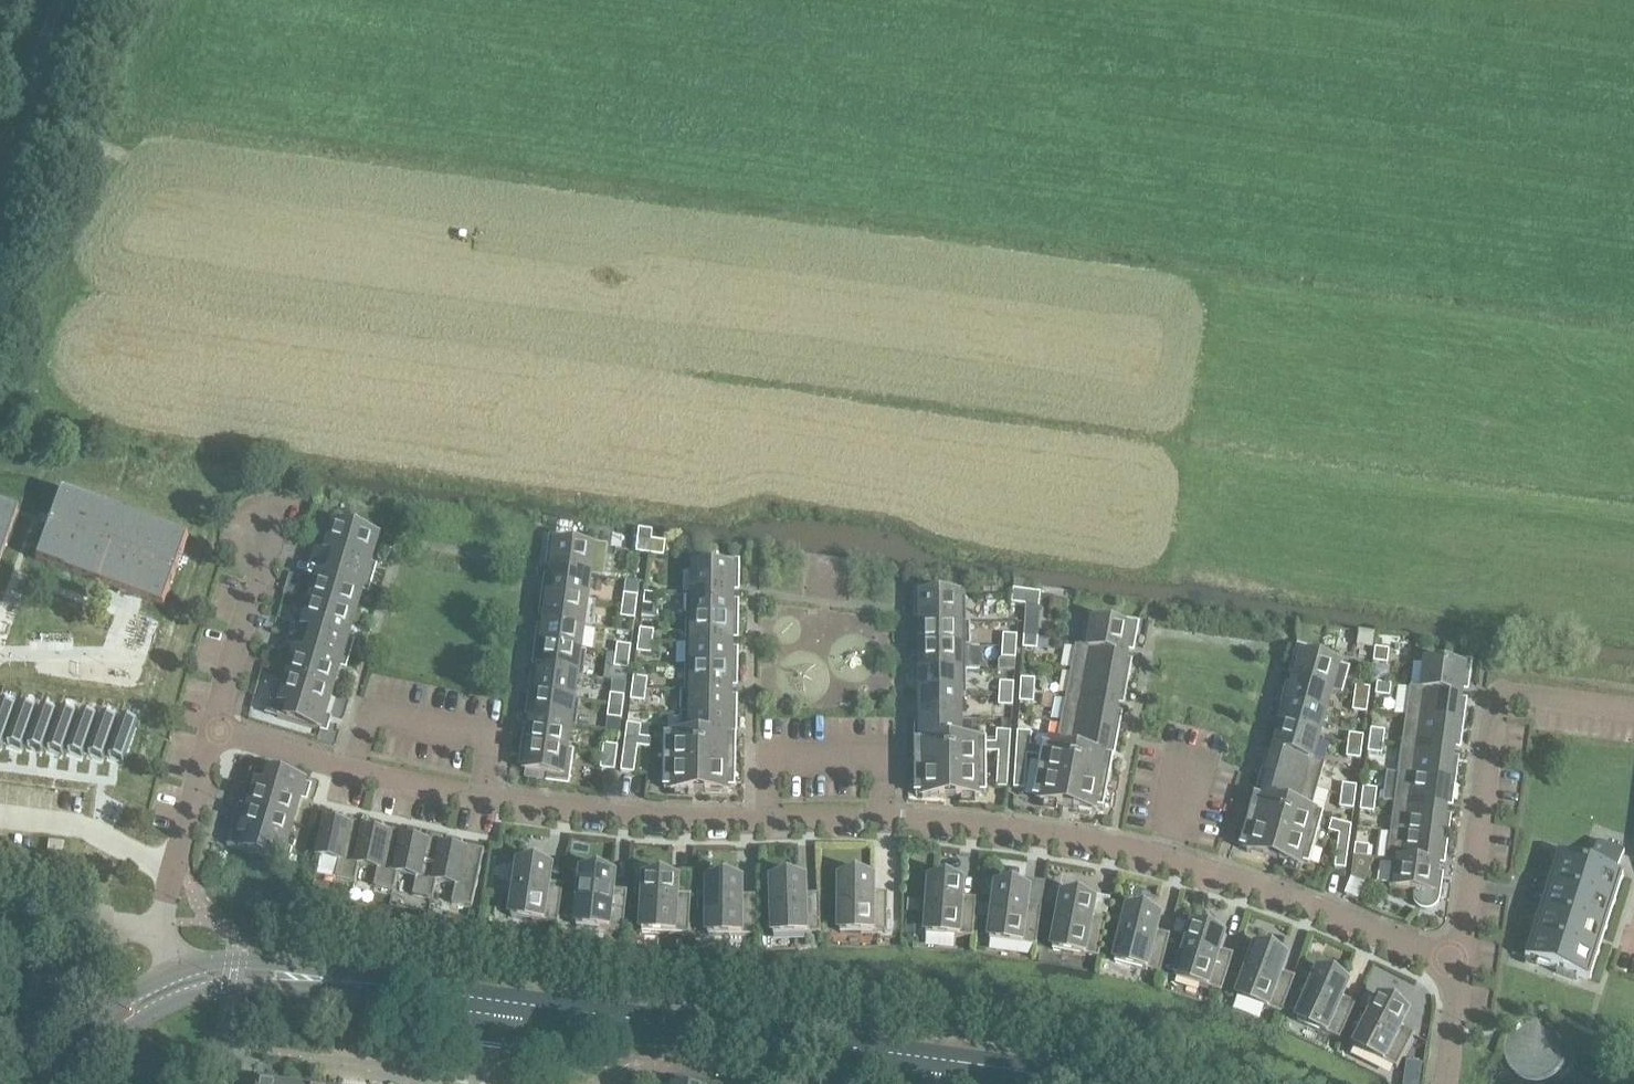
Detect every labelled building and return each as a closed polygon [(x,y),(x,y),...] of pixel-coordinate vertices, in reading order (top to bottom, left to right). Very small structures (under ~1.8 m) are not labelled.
[(164,607),(189,537),(60,491),(48,522),(46,529),(35,561),(164,607)] [(0,511),(0,562),(16,517),(0,511)] [(337,556),(333,567),(373,579),(376,569),(370,567),(378,538),(335,525),(326,552),(337,556)] [(554,561),(553,571),(591,576),(594,550),(575,548),(576,540),(551,537),(548,560),(554,561)] [(639,540),(637,554),(651,555),(652,542),(639,540)] [(666,544),(652,542),(651,555),(664,557),(666,544)] [(688,594),(688,595),(732,596),(733,585),(739,585),(739,562),(714,562),(714,569),(695,569),(694,594),(688,594)] [(319,577),(312,602),(355,615),(364,587),(370,589),(373,579),(333,567),(329,580),(319,577)] [(587,601),(591,576),(553,571),(551,582),(545,581),(543,595),(587,601)] [(922,623),(967,623),(966,597),(941,597),(941,589),(915,589),(915,613),(922,613),(922,623)] [(1012,604),(1026,606),(1028,593),(1014,591),(1012,604)] [(644,605),(658,607),(659,595),(645,593),(644,605)] [(1028,593),(1026,606),(1040,608),(1041,594),(1028,593)] [(623,606),(637,608),(638,596),(624,594),(623,606)] [(547,611),(546,621),(584,626),(584,627),(592,628),(596,602),(587,601),(543,595),(541,610),(547,611)] [(688,595),(687,619),(738,620),(739,606),(732,606),(732,596),(688,595)] [(314,631),(311,643),(350,655),(353,645),(347,643),(355,615),(312,602),(304,628),(314,631)] [(635,619),(637,608),(623,606),(621,618),(635,619)] [(1076,645),(1076,646),(1126,655),(1128,645),(1135,646),(1139,623),(1114,618),(1112,626),(1087,621),(1083,646),(1076,645)] [(738,633),(738,620),(687,619),(687,643),(731,643),(732,633),(738,633)] [(584,627),(584,626),(546,621),(545,632),(538,631),(536,645),(587,652),(587,651),(581,650),(584,627)] [(967,624),(967,623),(922,623),(922,647),(967,647),(971,647),(971,624),(967,624)] [(641,629),(639,641),(653,643),(655,631),(641,629)] [(1003,646),(1017,647),(1018,636),(1004,635),(1003,646)] [(1038,638),(1024,637),(1023,649),(1038,650),(1038,638)] [(639,641),(637,653),(651,655),(653,643),(639,641)] [(297,653),(289,678),(333,691),(341,663),(347,665),(350,655),(311,643),(307,656),(297,653)] [(687,643),(686,667),(738,668),(738,654),(731,654),(731,643),(687,643)] [(618,644),(616,656),(630,658),(632,646),(618,644)] [(583,677),(587,652),(536,645),(534,660),(541,660),(539,671),(583,677)] [(1015,670),(1017,647),(1003,646),(1002,658),(998,662),(998,670),(1015,670)] [(1076,646),(1071,672),(1128,682),(1131,667),(1124,665),(1126,655),(1076,646)] [(1298,670),(1295,680),(1332,691),(1342,694),(1349,668),(1321,660),(1323,653),(1298,646),(1292,668),(1298,670)] [(922,647),(922,671),(967,671),(967,655),(967,647),(971,647),(967,647),(922,647)] [(1390,650),(1376,649),(1374,662),(1388,664),(1390,650)] [(630,658),(616,656),(615,668),(629,669),(630,658)] [(1423,688),(1410,687),(1461,694),(1462,684),(1469,685),(1472,662),(1447,658),(1446,666),(1427,663),(1423,688)] [(686,667),(686,691),(731,691),(731,681),(737,681),(738,668),(686,667)] [(531,681),(530,695),(574,701),(577,677),(583,678),(583,677),(539,671),(538,682),(531,681)] [(922,671),(922,695),(967,695),(967,671),(922,671)] [(1125,698),(1128,682),(1071,672),(1066,698),(1117,707),(1118,697),(1125,698)] [(648,679),(634,677),(633,689),(647,691),(648,679)] [(324,719),(333,691),(289,678),(282,704),(292,707),(288,719),(278,716),(278,717),(327,732),(331,721),(324,719)] [(1021,690),(1035,691),(1036,680),(1021,679),(1021,690)] [(1325,714),(1332,691),(1295,680),(1292,690),(1286,689),(1282,701),(1325,714)] [(1000,682),(1000,694),(1014,695),(1015,683),(1000,682)] [(1378,683),(1376,695),(1390,697),(1392,685),(1378,683)] [(1356,686),(1355,698),(1369,700),(1370,688),(1356,686)] [(1410,687),(1406,717),(1464,724),(1466,706),(1460,705),(1461,694),(1410,687)] [(645,702),(647,691),(633,689),(631,701),(645,702)] [(1034,703),(1035,691),(1021,690),(1020,702),(1034,703)] [(730,702),(731,691),(686,691),(686,692),(682,692),(681,714),(730,715),(730,716),(737,716),(737,702),(730,702)] [(611,694),(609,706),(623,708),(625,696),(611,694)] [(999,706),(1013,707),(1014,695),(1000,694),(999,706)] [(574,701),(530,695),(528,710),(534,710),(533,721),(570,726),(570,727),(577,728),(580,701),(574,700),(574,701)] [(922,695),(922,719),(960,719),(960,696),(967,696),(967,695),(922,695)] [(1066,698),(1061,724),(1118,735),(1121,719),(1115,717),(1117,707),(1066,698)] [(1367,713),(1369,700),(1355,698),(1353,711),(1367,713)] [(18,706),(3,701),(0,710),(0,744),(4,745),(18,706)] [(1289,704),(1282,726),(1319,737),(1325,714),(1282,701),(1282,702),(1289,704)] [(24,747),(38,708),(23,704),(9,743),(24,747)] [(45,750),(59,711),(44,706),(30,745),(45,750)] [(609,706),(608,718),(622,719),(623,708),(609,706)] [(65,753),(79,714),(64,709),(50,748),(65,753)] [(85,755),(99,716),(84,711),(70,750),(85,755)] [(106,758),(120,719),(105,714),(91,753),(106,758)] [(681,737),(681,738),(730,739),(730,738),(730,716),(730,715),(681,714),(681,737)] [(111,756),(126,760),(140,721),(125,717),(111,756)] [(1406,717),(1402,745),(1453,752),(1455,742),(1461,743),(1464,724),(1406,717)] [(916,729),(916,744),(960,744),(960,719),(922,719),(922,729),(916,729)] [(533,721),(531,732),(524,731),(523,745),(567,751),(570,726),(533,721)] [(628,724),(626,736),(640,737),(642,726),(628,724)] [(1115,751),(1118,735),(1061,724),(1056,750),(1113,760),(1113,759),(1107,758),(1109,749),(1115,751)] [(1326,762),(1313,759),(1319,737),(1282,726),(1276,749),(1325,763),(1326,762)] [(1372,729),(1370,741),(1384,743),(1386,731),(1372,729)] [(1011,732),(997,731),(996,743),(1011,744),(1011,732)] [(1032,733),(1018,732),(1017,744),(1031,746),(1032,733)] [(1350,734),(1348,746),(1362,748),(1364,736),(1350,734)] [(652,739),(640,737),(640,738),(626,736),(621,772),(634,774),(638,747),(651,748),(652,739)] [(730,738),(730,739),(681,738),(681,737),(666,737),(665,789),(672,790),(672,792),(728,793),(729,791),(735,791),(736,738),(730,738)] [(1382,755),(1384,743),(1370,741),(1368,753),(1382,755)] [(996,743),(960,744),(916,744),(916,796),(923,796),(923,798),(961,798),(961,804),(974,804),(974,798),(980,798),(980,795),(987,795),(987,753),(999,752),(997,787),(1008,788),(1011,744),(996,743)] [(602,757),(617,759),(618,746),(604,744),(602,757)] [(1041,747),(1031,746),(1017,744),(1014,789),(1025,789),(1027,755),(1040,757),(1041,747)] [(566,755),(567,751),(523,745),(521,760),(527,760),(526,772),(548,775),(547,782),(569,785),(573,756),(566,755)] [(1452,763),(1453,752),(1402,745),(1398,774),(1456,782),(1458,763),(1452,763)] [(1361,759),(1362,748),(1348,746),(1347,758),(1361,759)] [(1056,750),(1056,749),(1044,747),(1034,798),(1041,800),(1041,802),(1097,812),(1097,810),(1104,811),(1113,760),(1056,750)] [(1267,757),(1262,773),(1318,789),(1325,763),(1276,749),(1273,759),(1267,757)] [(615,771),(617,759),(602,757),(601,769),(615,771)] [(250,768),(239,807),(293,824),(302,795),(308,797),(311,786),(250,768)] [(1311,813),(1318,789),(1262,773),(1258,789),(1264,790),(1262,799),(1255,797),(1255,798),(1323,818),(1324,817),(1311,813)] [(1453,801),(1456,782),(1398,774),(1394,803),(1445,810),(1447,800),(1453,801)] [(1343,784),(1342,796),(1356,798),(1357,786),(1343,784)] [(1364,787),(1362,799),(1376,801),(1378,789),(1364,787)] [(1354,810),(1356,798),(1342,796),(1340,808),(1354,810)] [(1309,867),(1323,818),(1255,798),(1241,848),(1248,850),(1247,852),(1284,863),(1283,869),(1296,873),(1297,866),(1302,868),(1303,865),(1309,867)] [(1375,813),(1376,801),(1362,799),(1361,811),(1375,813)] [(1444,820),(1445,810),(1394,803),(1390,832),(1448,840),(1450,821),(1444,820)] [(285,851),(293,824),(239,807),(227,846),(288,864),(291,853),(285,851)] [(356,883),(360,865),(359,865),(366,831),(367,831),(368,826),(348,821),(347,827),(326,822),(319,856),(339,861),(335,879),(356,883)] [(1335,868),(1346,869),(1352,826),(1332,823),(1329,832),(1340,834),(1335,868)] [(366,831),(359,865),(360,865),(378,869),(374,887),(395,891),(398,874),(398,873),(405,839),(406,839),(407,834),(387,830),(386,835),(367,831),(366,831)] [(408,830),(406,839),(416,841),(418,832),(408,830)] [(1386,862),(1393,863),(1437,868),(1439,858),(1445,859),(1448,840),(1390,832),(1386,862)] [(434,900),(437,882),(436,882),(444,848),(445,848),(446,842),(426,838),(425,844),(406,839),(405,839),(398,873),(398,874),(417,878),(413,895),(434,900)] [(65,854),(66,844),(50,842),(49,852),(64,854),(65,854)] [(1559,856),(1525,959),(1591,980),(1624,876),(1617,874),(1625,851),(1598,843),(1591,866),(1559,856)] [(1356,845),(1354,857),(1368,858),(1370,847),(1356,845)] [(436,882),(437,882),(456,886),(452,904),(472,908),(485,850),(465,846),(464,852),(445,848),(444,848),(436,882)] [(1375,859),(1368,858),(1354,857),(1351,878),(1365,883),(1375,860),(1375,859)] [(519,863),(511,918),(558,924),(564,885),(549,883),(552,868),(519,863)] [(1414,898),(1414,899),(1415,901),(1416,903),(1416,904),(1417,905),(1418,906),(1419,907),(1421,908),(1422,909),(1424,909),(1426,910),(1427,910),(1429,910),(1431,909),(1433,908),(1435,908),(1436,906),(1438,904),(1439,902),(1440,901),(1440,899),(1443,880),(1436,879),(1437,868),(1393,863),(1390,888),(1415,891),(1414,897),(1414,898)] [(577,926),(624,931),(628,892),(613,890),(615,875),(582,872),(577,926)] [(642,932),(690,935),(692,895),(677,894),(678,879),(645,878),(642,932)] [(873,878),(841,878),(840,933),(888,933),(888,893),(873,893),(873,878)] [(772,880),(774,935),(821,934),(820,894),(805,894),(805,879),(772,880)] [(741,881),(709,880),(708,935),(756,936),(756,896),(741,896),(741,881)] [(931,880),(927,935),(974,938),(977,899),(962,897),(963,882),(931,880)] [(997,886),(991,929),(990,940),(1037,947),(1039,927),(1041,913),(1042,907),(1027,905),(1029,890),(997,886)] [(1063,896),(1053,950),(1100,958),(1107,919),(1092,917),(1095,902),(1063,896)] [(1160,917),(1128,909),(1115,962),(1161,974),(1171,935),(1157,932),(1160,917)] [(477,923),(479,913),(470,911),(468,921),(477,923)] [(1051,914),(1041,913),(1039,927),(1049,929),(1051,914)] [(915,919),(905,918),(904,934),(914,935),(915,919)] [(1187,924),(1177,921),(1173,934),(1183,937),(1187,924)] [(1224,936),(1193,926),(1177,979),(1222,992),(1234,954),(1220,950),(1224,936)] [(1238,998),(1268,1010),(1282,1015),(1296,977),(1282,972),(1287,958),(1257,947),(1238,998)] [(1349,984),(1319,971),(1297,1021),(1340,1040),(1356,1004),(1343,998),(1349,984)] [(1380,999),(1355,1047),(1397,1069),(1415,1033),(1402,1027),(1409,1013),(1380,999)] [(1407,1062),(1404,1083),(1420,1083),(1423,1064),(1407,1062)]
